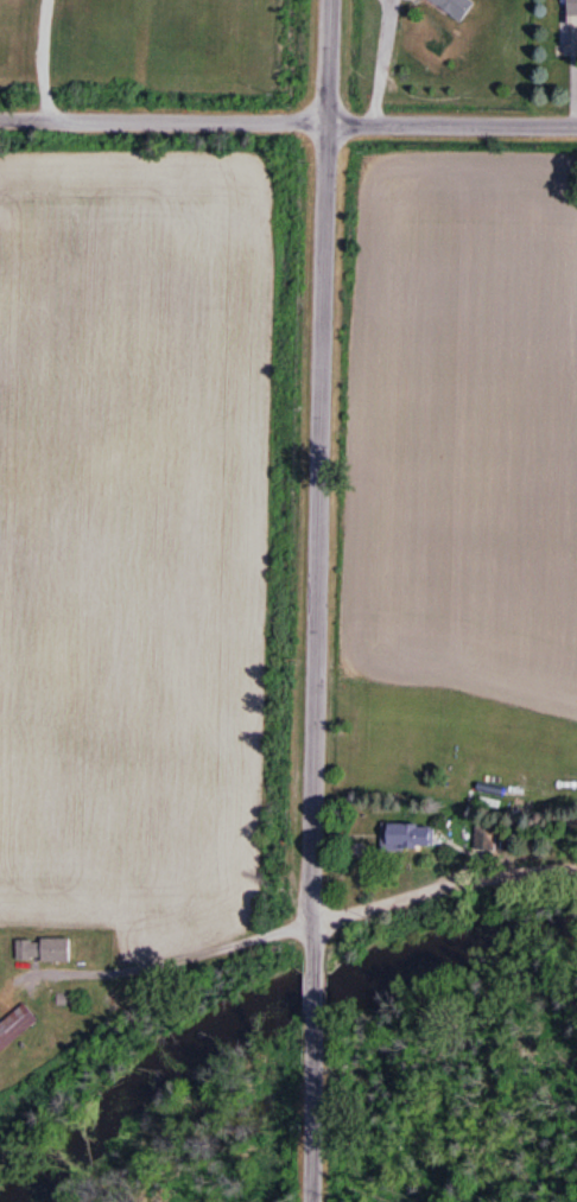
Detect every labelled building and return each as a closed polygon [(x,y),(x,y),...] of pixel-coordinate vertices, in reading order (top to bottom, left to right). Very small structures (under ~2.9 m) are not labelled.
[(463,23),(476,4),(471,0),(429,0),(463,23)] [(576,18),(576,0),(569,0),(569,18),(576,18)] [(434,826),(384,824),(383,848),(433,850),(434,826)] [(71,962),(71,940),(17,940),(17,962),(71,962)] [(40,1022),(25,1005),(0,1026),(0,1055),(40,1022)]
